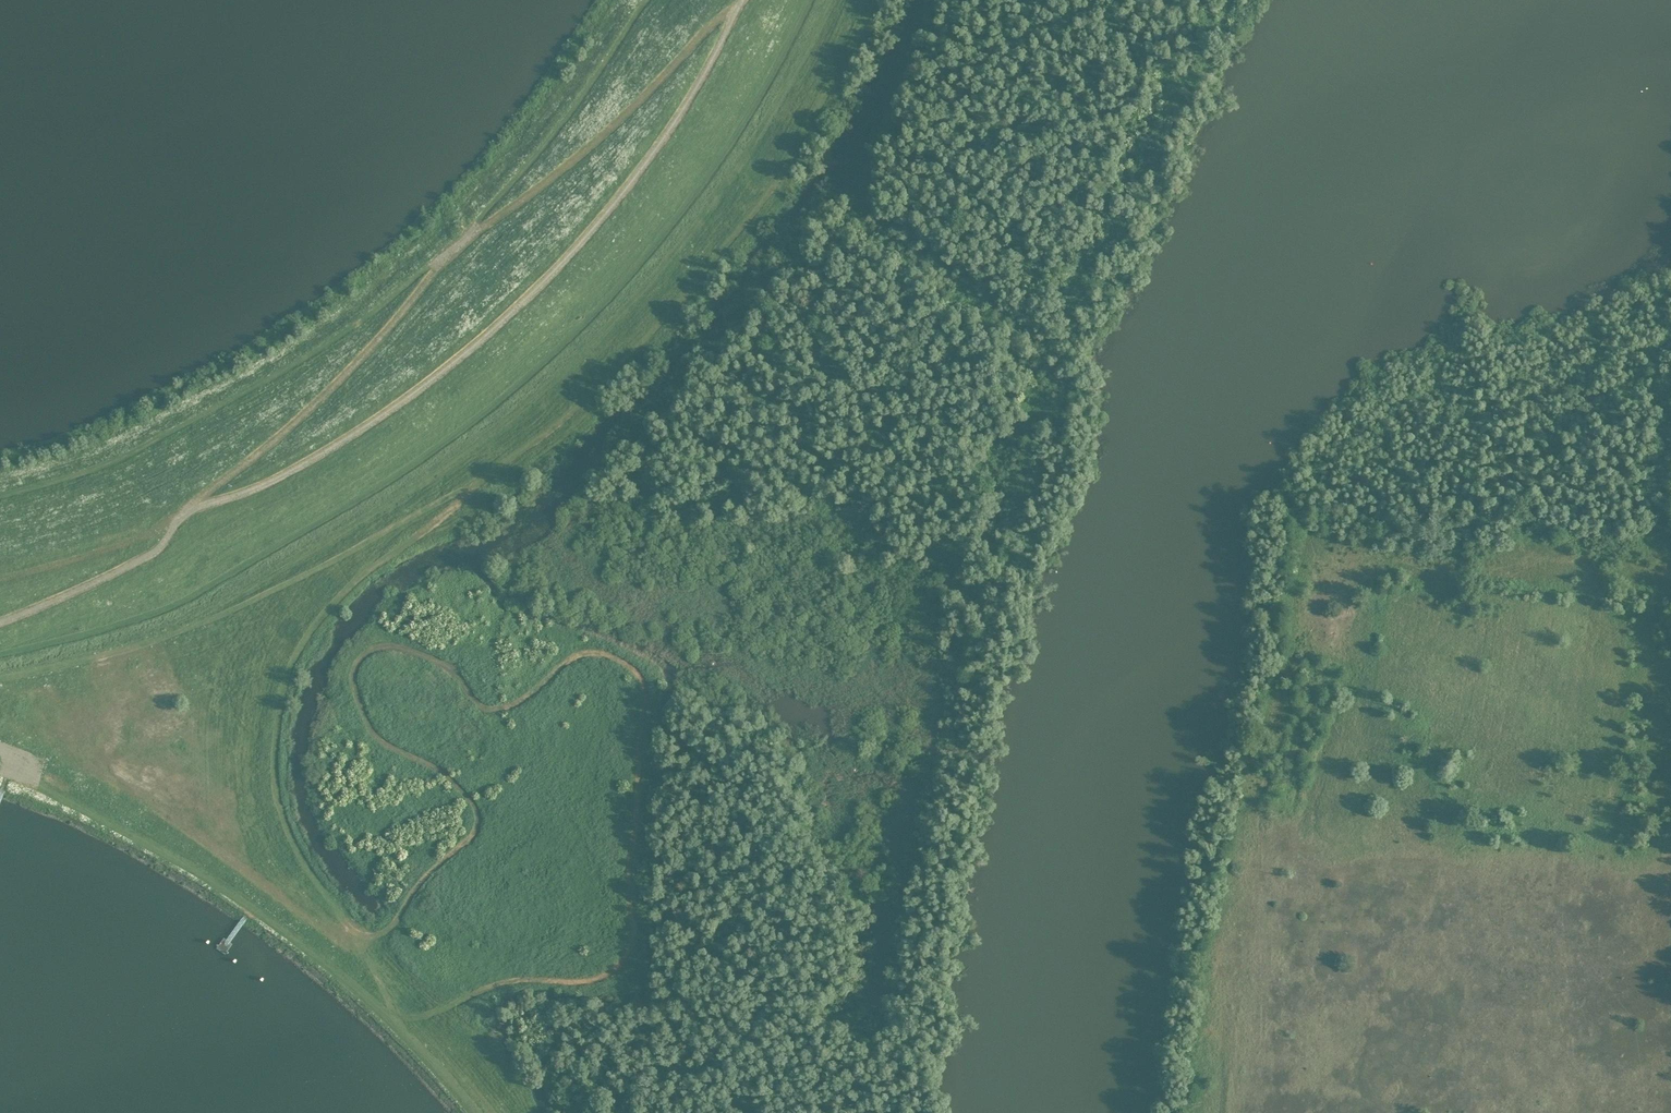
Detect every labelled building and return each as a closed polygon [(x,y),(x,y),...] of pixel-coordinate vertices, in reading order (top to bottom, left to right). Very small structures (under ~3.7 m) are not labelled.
[(172,728),(181,724),(177,712),(167,715),(172,728)]
